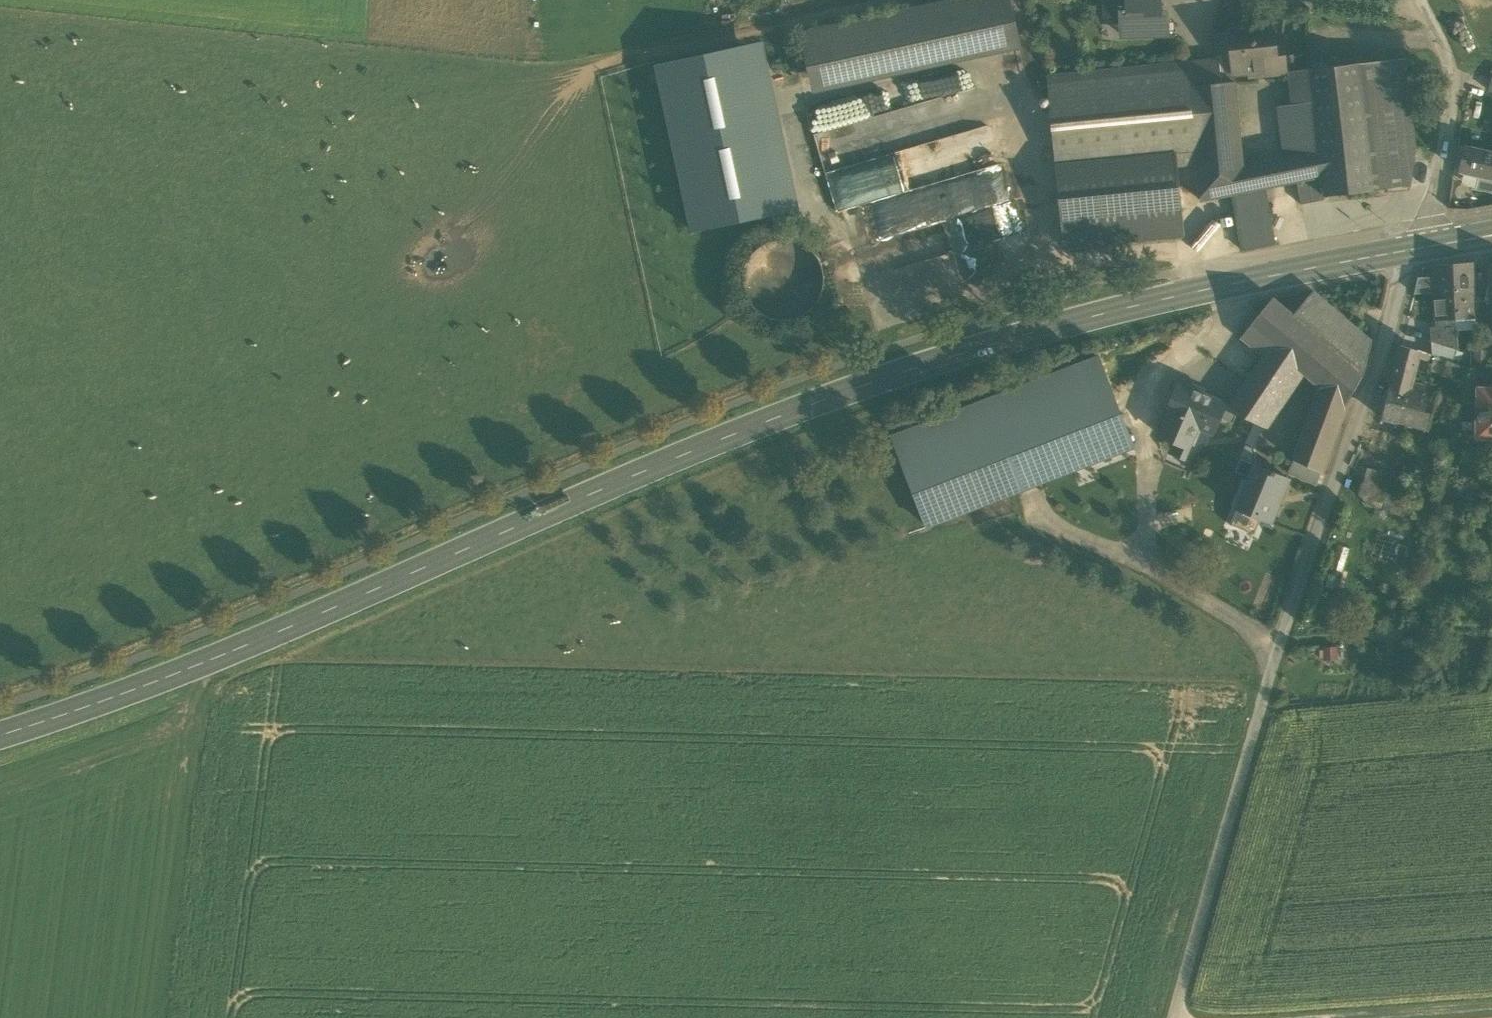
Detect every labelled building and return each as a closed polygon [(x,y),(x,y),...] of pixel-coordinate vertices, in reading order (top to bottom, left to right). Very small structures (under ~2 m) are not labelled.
[(811,77),(1016,32),(1009,0),(957,0),(801,34),(811,77)] [(1122,36),(1167,34),(1166,11),(1160,11),(1160,0),(1106,0),(1106,15),(1121,15),(1122,36)] [(1251,72),(1251,76),(1285,73),(1281,37),(1273,38),(1272,21),(1229,25),(1234,74),(1251,72)] [(1016,32),(811,77),(814,90),(1019,46),(1016,32)] [(798,208),(762,42),(744,46),(779,212),(798,208)] [(744,46),(656,65),(692,231),(779,212),(744,46)] [(1405,58),(1359,63),(1373,190),(1410,186),(1415,146),(1405,58)] [(1187,62),(1189,86),(1221,83),(1219,59),(1187,62)] [(1047,76),(1057,177),(1176,165),(1196,163),(1188,86),(1189,86),(1187,62),(1047,76)] [(1359,63),(1309,69),(1313,101),(1321,175),(1324,196),(1325,195),(1373,190),(1359,63)] [(1295,104),(1313,101),(1309,69),(1291,71),(1295,104)] [(1265,186),(1271,185),(1267,161),(1242,166),(1236,109),(1234,82),(1232,82),(1221,83),(1189,86),(1188,86),(1196,163),(1199,199),(1232,193),(1265,186)] [(864,201),(882,268),(964,246),(956,219),(1013,203),(1007,183),(994,186),(988,164),(999,161),(977,84),(929,98),(925,85),(799,119),(803,132),(812,129),(834,209),(864,201)] [(1280,158),(1285,182),(1301,179),(1321,175),(1313,101),(1295,104),(1276,106),(1284,158),(1280,158)] [(1465,146),(1459,172),(1464,173),(1480,177),(1491,179),(1491,152),(1465,146)] [(1280,158),(1267,161),(1271,185),(1285,182),(1280,158)] [(1183,233),(1176,165),(1057,177),(1064,245),(1183,233)] [(1461,185),(1477,188),(1480,177),(1464,173),(1461,185)] [(1301,179),(1305,204),(1325,200),(1325,195),(1324,196),(1321,175),(1301,179)] [(1480,177),(1477,188),(1491,191),(1491,179),(1480,177)] [(1276,243),(1265,186),(1232,193),(1243,250),(1276,243)] [(815,245),(753,246),(754,286),(775,286),(776,304),(817,303),(815,245)] [(1433,283),(1433,293),(1474,291),(1474,263),(1432,265),(1433,283)] [(1416,284),(1414,293),(1433,293),(1433,283),(1416,284)] [(1312,291),(1292,315),(1293,316),(1321,339),(1363,375),(1372,343),(1312,291)] [(1475,319),(1474,291),(1433,293),(1436,320),(1455,319),(1475,319)] [(1249,326),(1249,327),(1271,344),(1273,346),(1293,316),(1292,315),(1272,298),(1249,326)] [(1321,339),(1293,316),(1273,346),(1271,344),(1263,355),(1230,406),(1227,410),(1236,414),(1263,426),(1300,370),(1321,339)] [(1455,326),(1456,330),(1475,330),(1475,319),(1455,319),(1455,326)] [(1447,360),(1452,362),(1457,350),(1456,330),(1455,326),(1432,328),(1430,328),(1431,342),(1437,342),(1433,355),(1434,356),(1447,360)] [(1263,355),(1271,344),(1249,327),(1241,337),(1263,355)] [(1363,375),(1321,339),(1300,370),(1329,395),(1344,409),(1363,375)] [(1382,418),(1395,422),(1400,405),(1403,405),(1409,383),(1412,369),(1417,350),(1401,345),(1382,418)] [(1488,350),(1473,349),(1473,368),(1487,369),(1488,350)] [(1429,371),(1445,376),(1446,373),(1444,372),(1447,360),(1434,356),(1429,371)] [(926,526),(1021,490),(995,424),(1107,381),(1097,357),(892,436),(926,526)] [(1452,362),(1447,360),(1444,372),(1446,373),(1445,376),(1441,390),(1438,390),(1437,393),(1461,401),(1470,369),(1470,368),(1452,362)] [(1159,434),(1177,442),(1180,436),(1191,441),(1197,427),(1212,433),(1219,417),(1225,404),(1192,389),(1193,386),(1181,380),(1167,410),(1169,411),(1159,434)] [(1021,489),(1039,482),(1028,455),(1097,428),(1096,425),(1120,415),(1107,381),(995,424),(1021,490),(1021,489)] [(1432,390),(1409,383),(1403,405),(1400,405),(1395,422),(1427,430),(1431,414),(1436,397),(1430,397),(1432,390)] [(1491,435),(1491,391),(1480,390),(1480,401),(1479,422),(1479,435),(1491,435)] [(1455,421),(1461,401),(1437,393),(1436,397),(1431,414),(1455,421)] [(1340,422),(1344,409),(1329,395),(1317,416),(1340,422)] [(1479,422),(1480,401),(1461,402),(1459,410),(1459,422),(1479,422)] [(1230,406),(1225,404),(1219,417),(1233,423),(1236,414),(1227,410),(1230,406)] [(1132,447),(1120,415),(1096,425),(1097,428),(1028,455),(1039,482),(1132,447)] [(1325,460),(1340,422),(1317,416),(1302,441),(1299,448),(1325,460)] [(1189,447),(1191,441),(1180,436),(1177,442),(1189,447)] [(1288,474),(1316,486),(1322,471),(1321,471),(1325,460),(1299,448),(1288,474)] [(1260,519),(1270,523),(1278,503),(1277,503),(1287,479),(1288,479),(1289,478),(1241,459),(1235,472),(1249,478),(1236,509),(1260,519)] [(1358,496),(1372,500),(1378,482),(1381,472),(1367,467),(1358,496)] [(1386,493),(1388,494),(1391,486),(1378,482),(1372,500),(1384,504),(1386,493)] [(1386,493),(1384,504),(1382,510),(1399,514),(1404,497),(1388,494),(1386,493)] [(1254,534),(1260,519),(1236,509),(1230,524),(1254,534)] [(1338,543),(1330,567),(1343,571),(1350,547),(1338,543)] [(1337,646),(1323,647),(1324,661),(1339,660),(1337,646)]
